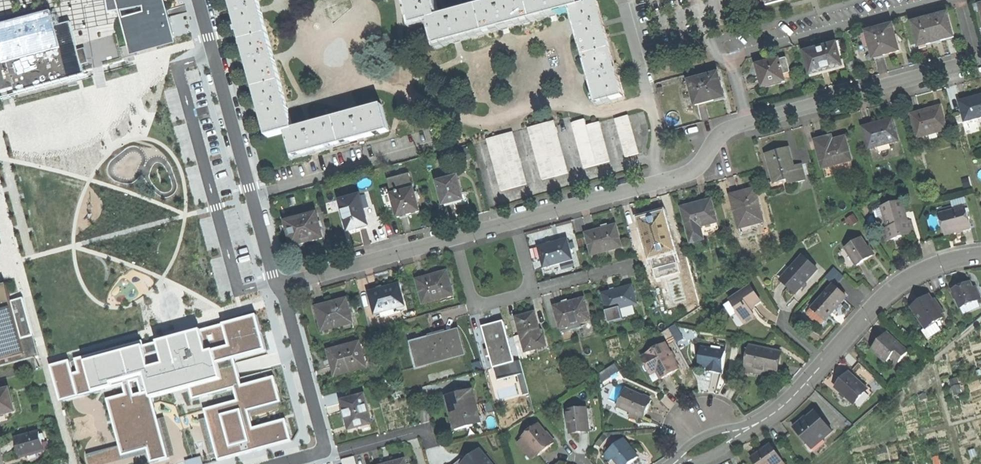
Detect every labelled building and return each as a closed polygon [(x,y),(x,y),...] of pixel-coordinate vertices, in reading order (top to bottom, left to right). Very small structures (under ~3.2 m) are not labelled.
[(132,49),(174,37),(167,9),(152,14),(151,8),(163,5),(163,4),(160,4),(160,0),(111,0),(113,12),(109,13),(109,14),(145,10),(146,16),(124,21),(132,45),(132,49)] [(243,42),(267,35),(261,12),(260,7),(258,0),(232,0),(237,19),(243,42)] [(409,8),(413,25),(430,20),(437,18),(432,0),(407,0),(409,8)] [(480,7),(486,32),(503,27),(509,25),(550,14),(557,12),(572,8),(580,6),(578,0),(505,0),(480,7)] [(598,1),(580,6),(572,8),(574,16),(579,31),(590,72),(591,78),(598,104),(624,97),(624,96),(618,75),(608,37),(607,34),(606,30),(605,26),(603,21),(598,1)] [(459,12),(437,18),(430,20),(436,45),(455,40),(462,38),(486,32),(480,7),(459,12)] [(85,75),(77,45),(71,22),(56,26),(52,12),(23,19),(0,26),(0,47),(4,61),(0,62),(0,93),(15,89),(16,94),(67,80),(85,75)] [(913,23),(919,47),(938,42),(954,38),(948,14),(913,23)] [(871,45),(874,58),(887,54),(899,51),(892,26),(867,33),(868,34),(871,45)] [(250,67),(256,90),(280,83),(274,60),(273,55),(267,35),(243,42),(250,67)] [(805,53),(811,75),(828,70),(843,66),(837,44),(805,53)] [(132,45),(120,49),(123,59),(135,56),(132,49),(132,45)] [(757,66),(763,88),(775,84),(785,82),(782,73),(789,72),(786,61),(780,63),(779,60),(757,66)] [(689,82),(695,106),(710,102),(723,98),(720,88),(721,87),(718,74),(689,82)] [(69,88),(67,80),(16,94),(15,94),(17,102),(69,88)] [(269,137),(286,132),(293,130),(287,108),(286,102),(280,83),(256,90),(262,112),(269,137)] [(965,122),(979,119),(980,118),(980,96),(975,98),(959,102),(965,122)] [(336,118),(343,143),(368,137),(389,131),(386,122),(382,106),(361,112),(356,113),(336,118)] [(911,114),(917,136),(946,130),(941,107),(926,110),(911,114)] [(616,120),(618,126),(631,123),(629,116),(616,120)] [(321,149),(343,143),(336,118),(313,125),(308,126),(293,130),(286,132),(293,157),(321,149)] [(574,130),(587,126),(585,120),(572,123),(574,130)] [(864,128),(869,149),(898,141),(892,120),(875,125),(864,128)] [(554,122),(542,125),(543,131),(556,128),(554,122)] [(587,126),(589,133),(601,129),(600,123),(587,126)] [(632,129),(631,123),(618,126),(619,132),(632,129)] [(529,128),(530,135),(543,131),(542,125),(529,128)] [(576,136),(589,133),(587,126),(574,130),(576,136)] [(556,128),(543,131),(545,138),(558,134),(556,128)] [(603,136),(601,129),(589,133),(590,139),(603,136)] [(634,135),(632,129),(619,132),(621,139),(634,135)] [(532,141),(545,138),(543,131),(530,135),(532,141)] [(513,133),(500,136),(502,143),(515,139),(513,133)] [(578,142),(590,139),(589,133),(576,136),(578,142)] [(545,138),(547,144),(559,141),(558,134),(545,138)] [(636,142),(634,135),(621,139),(623,145),(636,142)] [(487,140),(489,146),(502,143),(500,136),(487,140)] [(605,142),(603,136),(590,139),(592,145),(605,142)] [(832,137),(815,141),(823,169),(824,169),(826,177),(844,173),(841,164),(852,161),(845,138),(836,140),(833,141),(832,137)] [(534,147),(547,144),(545,138),(532,141),(534,147)] [(515,139),(502,143),(504,149),(516,145),(515,139)] [(579,149),(592,145),(590,139),(578,142),(579,149)] [(561,147),(559,141),(547,144),(548,150),(561,147)] [(606,148),(605,142),(592,145),(594,152),(606,148)] [(637,148),(636,142),(623,145),(625,151),(637,148)] [(491,152),(504,149),(502,143),(489,146),(491,152)] [(536,154),(548,150),(547,144),(534,147),(536,154)] [(504,149),(505,155),(518,152),(516,145),(504,149)] [(581,155),(594,152),(592,145),(579,149),(581,155)] [(563,153),(561,147),(548,150),(550,157),(563,153)] [(608,154),(606,148),(594,152),(595,158),(608,154)] [(639,154),(637,148),(625,151),(626,158),(639,154)] [(493,159),(505,155),(504,149),(491,152),(493,159)] [(778,151),(767,154),(775,184),(796,178),(797,184),(806,181),(801,165),(793,167),(788,149),(778,151)] [(537,160),(550,157),(548,150),(536,154),(537,160)] [(520,158),(518,152),(505,155),(507,161),(520,158)] [(583,161),(595,158),(594,152),(581,155),(583,161)] [(565,159),(563,153),(550,157),(552,163),(565,159)] [(610,162),(608,154),(595,158),(598,165),(610,162)] [(494,165),(507,161),(505,155),(493,159),(494,165)] [(539,166),(552,163),(550,157),(537,160),(539,166)] [(522,164),(520,158),(507,161),(509,168),(522,164)] [(585,169),(598,165),(595,158),(583,161),(585,169)] [(566,166),(565,159),(552,163),(554,169),(566,166)] [(496,171),(509,168),(507,161),(494,165),(496,171)] [(541,173),(554,169),(552,163),(539,166),(541,173)] [(523,171),(522,164),(509,168),(510,174),(523,171)] [(568,173),(566,166),(554,169),(556,177),(568,173)] [(498,177),(510,174),(509,168),(496,171),(498,177)] [(543,180),(556,177),(554,169),(541,173),(543,180)] [(525,177),(523,171),(510,174),(512,180),(525,177)] [(388,180),(392,196),(414,190),(410,174),(388,180)] [(499,184),(512,180),(510,174),(498,177),(499,184)] [(458,177),(438,183),(444,205),(454,202),(455,206),(462,205),(469,203),(466,192),(462,193),(458,177)] [(527,185),(525,177),(512,180),(514,188),(527,185)] [(501,191),(514,188),(512,180),(499,184),(501,191)] [(732,199),(741,235),(753,231),(753,225),(764,222),(755,189),(745,192),(746,196),(739,197),(732,199)] [(392,196),(398,218),(410,214),(420,212),(414,190),(392,196)] [(340,201),(349,231),(357,229),(357,230),(364,228),(368,227),(368,226),(365,216),(371,214),(369,207),(363,209),(360,196),(340,201)] [(696,205),(682,208),(691,243),(703,240),(700,227),(717,222),(711,201),(696,205)] [(902,201),(882,207),(886,220),(887,219),(889,228),(883,230),(886,241),(896,239),(903,237),(902,233),(914,230),(912,221),(908,222),(902,201)] [(943,214),(948,235),(960,231),(971,228),(966,207),(943,214)] [(290,236),(293,247),(308,243),(322,239),(320,228),(321,228),(317,214),(286,223),(287,225),(281,227),(284,238),(290,236)] [(651,217),(640,220),(651,259),(675,253),(665,214),(651,217)] [(587,234),(593,255),(622,247),(616,227),(601,231),(587,234)] [(846,249),(857,266),(865,261),(873,256),(862,239),(846,249)] [(552,245),(539,248),(544,268),(552,266),(573,261),(568,241),(552,245)] [(791,289),(796,294),(817,270),(803,257),(781,280),(791,289)] [(112,270),(104,275),(97,264),(85,273),(99,293),(119,280),(112,270)] [(418,280),(424,303),(453,295),(447,272),(430,277),(418,280)] [(953,290),(961,309),(979,301),(970,282),(962,286),(953,290)] [(814,307),(827,319),(837,308),(846,297),(833,285),(814,307)] [(370,293),(375,314),(380,312),(394,309),(404,306),(399,286),(383,290),(370,293)] [(751,286),(730,300),(738,313),(737,313),(744,324),(753,318),(754,316),(750,309),(754,307),(761,302),(751,286)] [(0,289),(0,363),(1,367),(40,356),(24,298),(16,300),(11,302),(7,287),(0,289)] [(618,291),(604,295),(608,311),(608,312),(621,309),(637,304),(633,287),(618,291)] [(919,303),(912,308),(926,329),(936,322),(944,317),(942,314),(944,312),(936,300),(934,302),(930,296),(919,303)] [(317,308),(323,331),(353,323),(347,300),(329,304),(317,308)] [(570,304),(555,307),(561,328),(570,326),(572,330),(582,328),(580,323),(590,320),(584,300),(570,304)] [(828,320),(827,319),(814,307),(810,311),(810,314),(821,323),(824,323),(824,324),(828,320)] [(395,314),(394,309),(380,312),(382,318),(395,314)] [(624,320),(621,309),(608,312),(608,311),(606,312),(610,324),(624,320)] [(527,316),(517,318),(521,335),(514,337),(520,360),(525,359),(523,353),(546,346),(544,337),(543,330),(540,331),(535,313),(527,316)] [(236,387),(242,386),(235,359),(269,349),(260,316),(144,347),(142,342),(77,360),(81,372),(74,374),(71,361),(54,366),(63,400),(125,383),(127,394),(109,399),(124,454),(149,447),(153,461),(169,457),(151,391),(155,390),(157,398),(192,388),(195,398),(236,387)] [(942,331),(936,322),(926,329),(923,331),(928,339),(942,331)] [(495,368),(515,363),(504,323),(500,324),(494,326),(494,324),(483,327),(489,350),(491,356),(494,368),(495,368)] [(679,323),(671,327),(681,346),(697,337),(692,327),(683,331),(679,323)] [(416,341),(418,350),(422,349),(420,342),(456,332),(462,355),(464,354),(458,331),(438,336),(436,337),(435,335),(416,341)] [(413,351),(417,367),(462,355),(456,332),(420,342),(422,349),(418,350),(413,351)] [(877,344),(872,350),(878,356),(879,355),(887,362),(892,357),(899,363),(909,352),(889,334),(883,341),(882,339),(877,344)] [(360,343),(329,351),(332,363),(335,374),(348,371),(348,373),(367,368),(360,343)] [(665,345),(645,355),(651,366),(654,365),(661,379),(670,374),(679,369),(665,345)] [(750,346),(746,367),(761,370),(775,373),(779,353),(750,346)] [(725,351),(702,348),(699,366),(708,368),(707,371),(715,373),(722,374),(725,351)] [(520,361),(515,363),(495,368),(499,381),(518,376),(524,396),(529,394),(524,374),(520,361)] [(842,381),(836,388),(854,405),(868,390),(850,373),(842,381)] [(275,377),(242,386),(236,387),(239,401),(207,410),(220,459),(292,440),(286,420),(254,429),(249,410),(281,401),(275,377)] [(471,390),(447,397),(451,411),(455,410),(457,420),(460,429),(480,424),(471,390)] [(651,400),(628,390),(620,408),(631,413),(640,417),(643,418),(648,409),(651,400)] [(868,390),(854,405),(859,409),(873,394),(868,390)] [(4,415),(16,412),(10,391),(0,393),(0,417),(4,415)] [(364,395),(342,401),(347,417),(350,429),(372,423),(364,395)] [(593,408),(588,409),(590,431),(596,431),(593,408)] [(568,411),(570,434),(582,432),(590,431),(588,409),(568,411)] [(794,428),(808,445),(819,436),(823,440),(833,432),(816,412),(809,419),(806,418),(804,420),(804,423),(803,423),(802,425),(800,423),(794,428)] [(524,439),(537,455),(538,456),(546,449),(553,443),(539,425),(523,438),(524,439)] [(19,450),(21,458),(45,452),(42,440),(45,439),(44,434),(40,435),(40,432),(16,439),(19,450)] [(596,443),(600,446),(607,437),(604,434),(596,443)] [(532,460),(537,455),(524,439),(519,443),(532,460)] [(604,455),(610,462),(614,459),(618,463),(630,463),(638,457),(624,439),(604,455)] [(751,459),(755,463),(784,463),(771,445),(761,452),(751,459)] [(480,450),(472,456),(462,463),(492,463),(480,450)]
